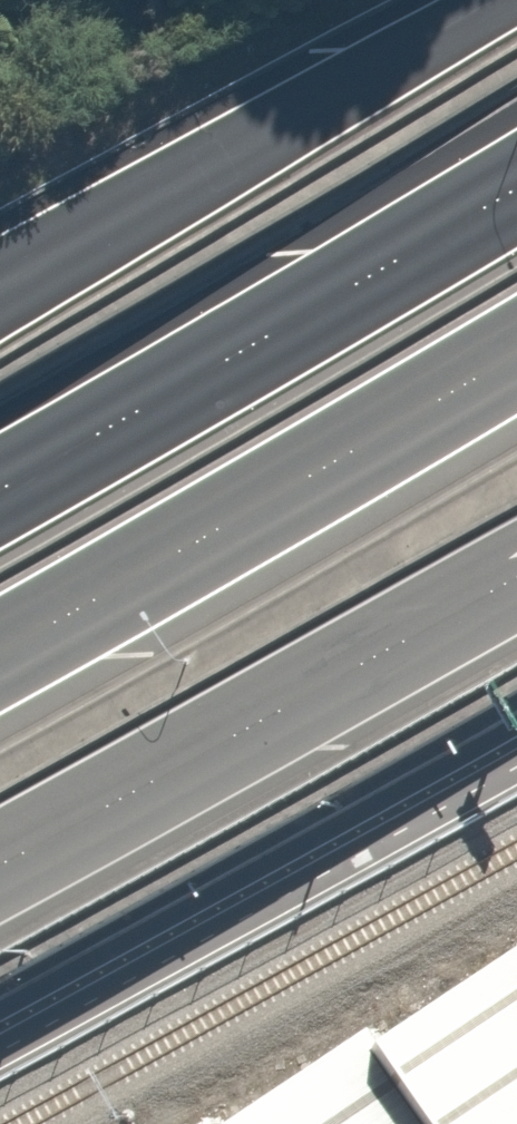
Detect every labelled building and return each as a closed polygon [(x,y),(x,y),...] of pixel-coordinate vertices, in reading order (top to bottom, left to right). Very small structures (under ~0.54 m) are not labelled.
[(380,1035),(370,1024),(231,1123),(516,1123),(516,945),(380,1035)]
